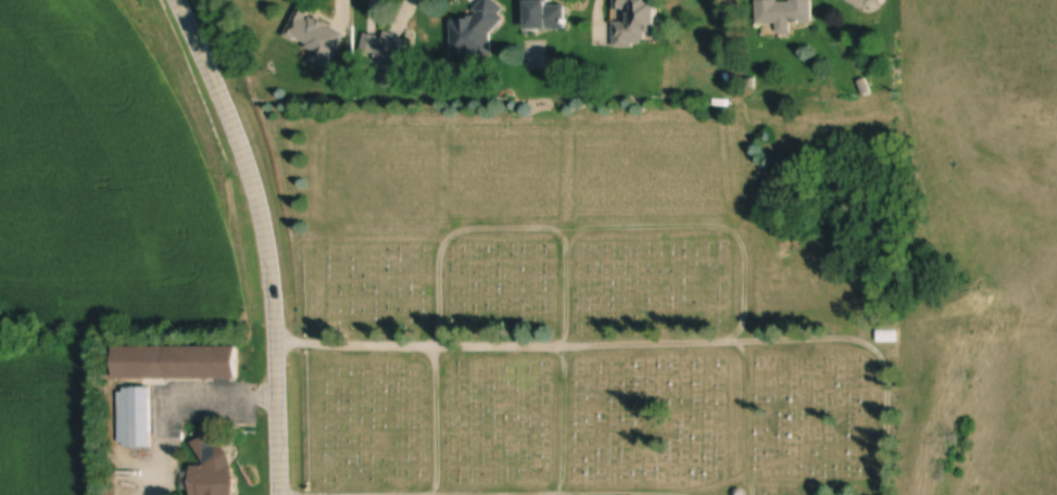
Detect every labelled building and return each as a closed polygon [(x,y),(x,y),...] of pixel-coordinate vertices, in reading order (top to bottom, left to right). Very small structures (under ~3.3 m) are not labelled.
[(497,61),(498,0),(484,0),(484,7),(471,7),(471,18),(453,18),(452,60),(497,61)] [(527,30),(567,30),(567,4),(549,4),(549,0),(527,0),(527,30)] [(614,46),(658,46),(658,0),(614,0),(614,46)] [(758,23),(778,23),(778,34),(792,34),(791,23),(813,23),(813,0),(758,0),(758,23)] [(877,11),(882,0),(854,0),(877,11)] [(315,49),(311,62),(330,69),(344,28),(294,11),(285,39),(315,49)] [(546,41),(525,41),(525,70),(546,70),(546,41)] [(897,343),(897,332),(878,332),(878,343),(897,343)] [(236,347),(165,347),(165,379),(236,379),(236,347)] [(151,448),(151,388),(117,388),(117,448),(151,448)] [(199,466),(191,466),(192,494),(233,494),(232,447),(218,448),(217,438),(198,439),(199,466)]
